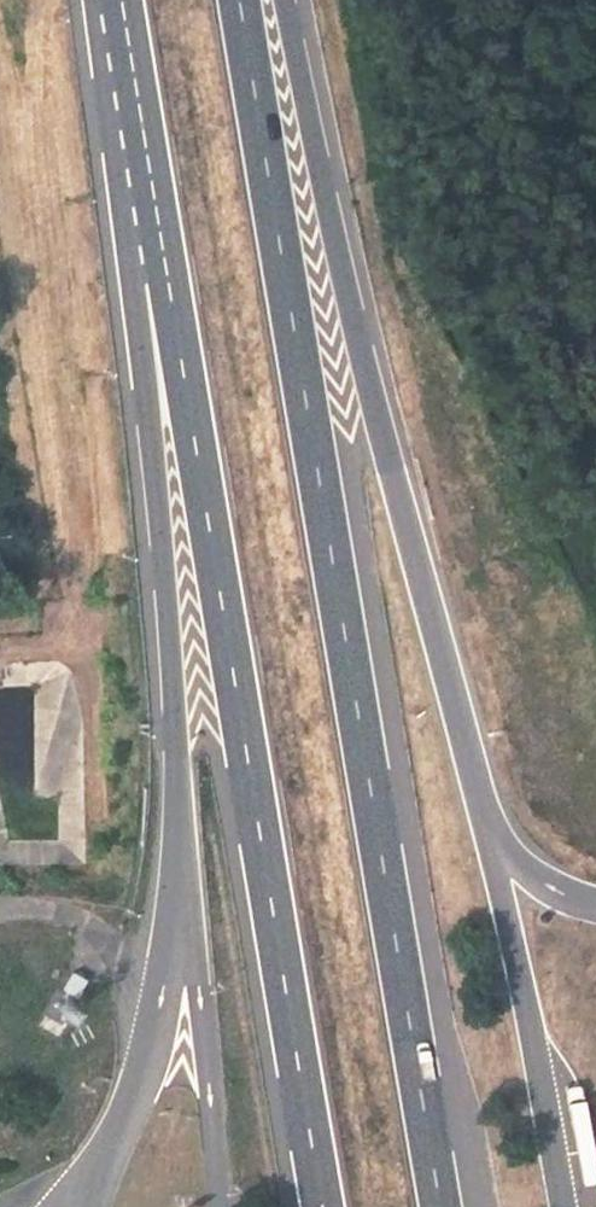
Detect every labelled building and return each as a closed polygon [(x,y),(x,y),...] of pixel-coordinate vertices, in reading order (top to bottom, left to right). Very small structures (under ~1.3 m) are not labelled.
[(68,967),(41,1027),(68,1038),(86,998),(81,996),(90,977),(68,967)]
